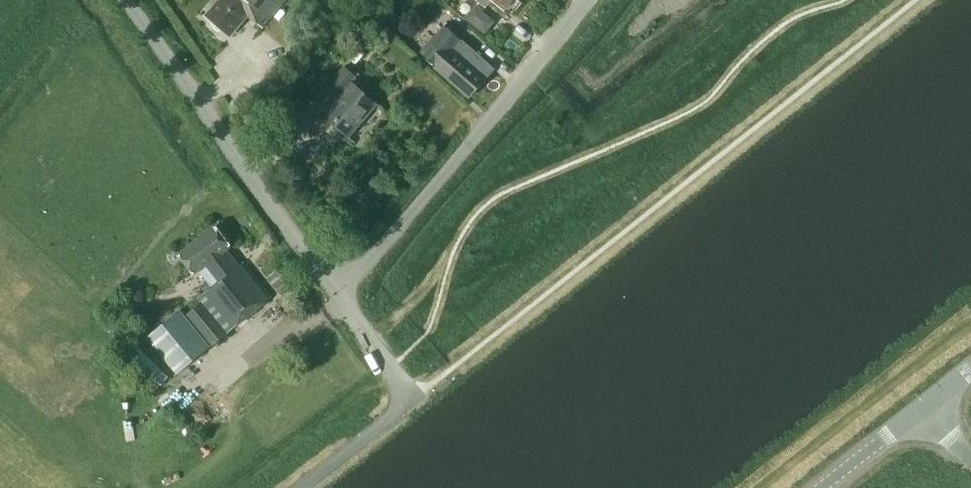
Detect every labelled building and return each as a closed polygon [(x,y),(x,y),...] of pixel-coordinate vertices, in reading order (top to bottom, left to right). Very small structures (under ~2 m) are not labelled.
[(262,26),(285,0),(217,0),(205,13),(230,35),(248,14),(262,26)] [(507,10),(516,0),(495,0),(507,10)] [(465,17),(486,34),(493,25),(488,22),(491,18),(476,5),(465,17)] [(495,68),(463,39),(462,40),(445,24),(421,50),(438,66),(436,67),(468,97),(495,68)] [(324,116),(350,139),(380,104),(355,82),(360,76),(347,65),(330,86),(341,96),(324,116)] [(366,185),(357,199),(367,205),(375,191),(366,185)] [(201,303),(188,314),(212,345),(272,297),(243,262),(239,265),(226,249),(230,246),(214,227),(179,255),(194,274),(200,270),(207,279),(212,285),(200,295),(197,298),(201,303)] [(176,375),(210,347),(185,316),(181,311),(147,339),(176,375)]
